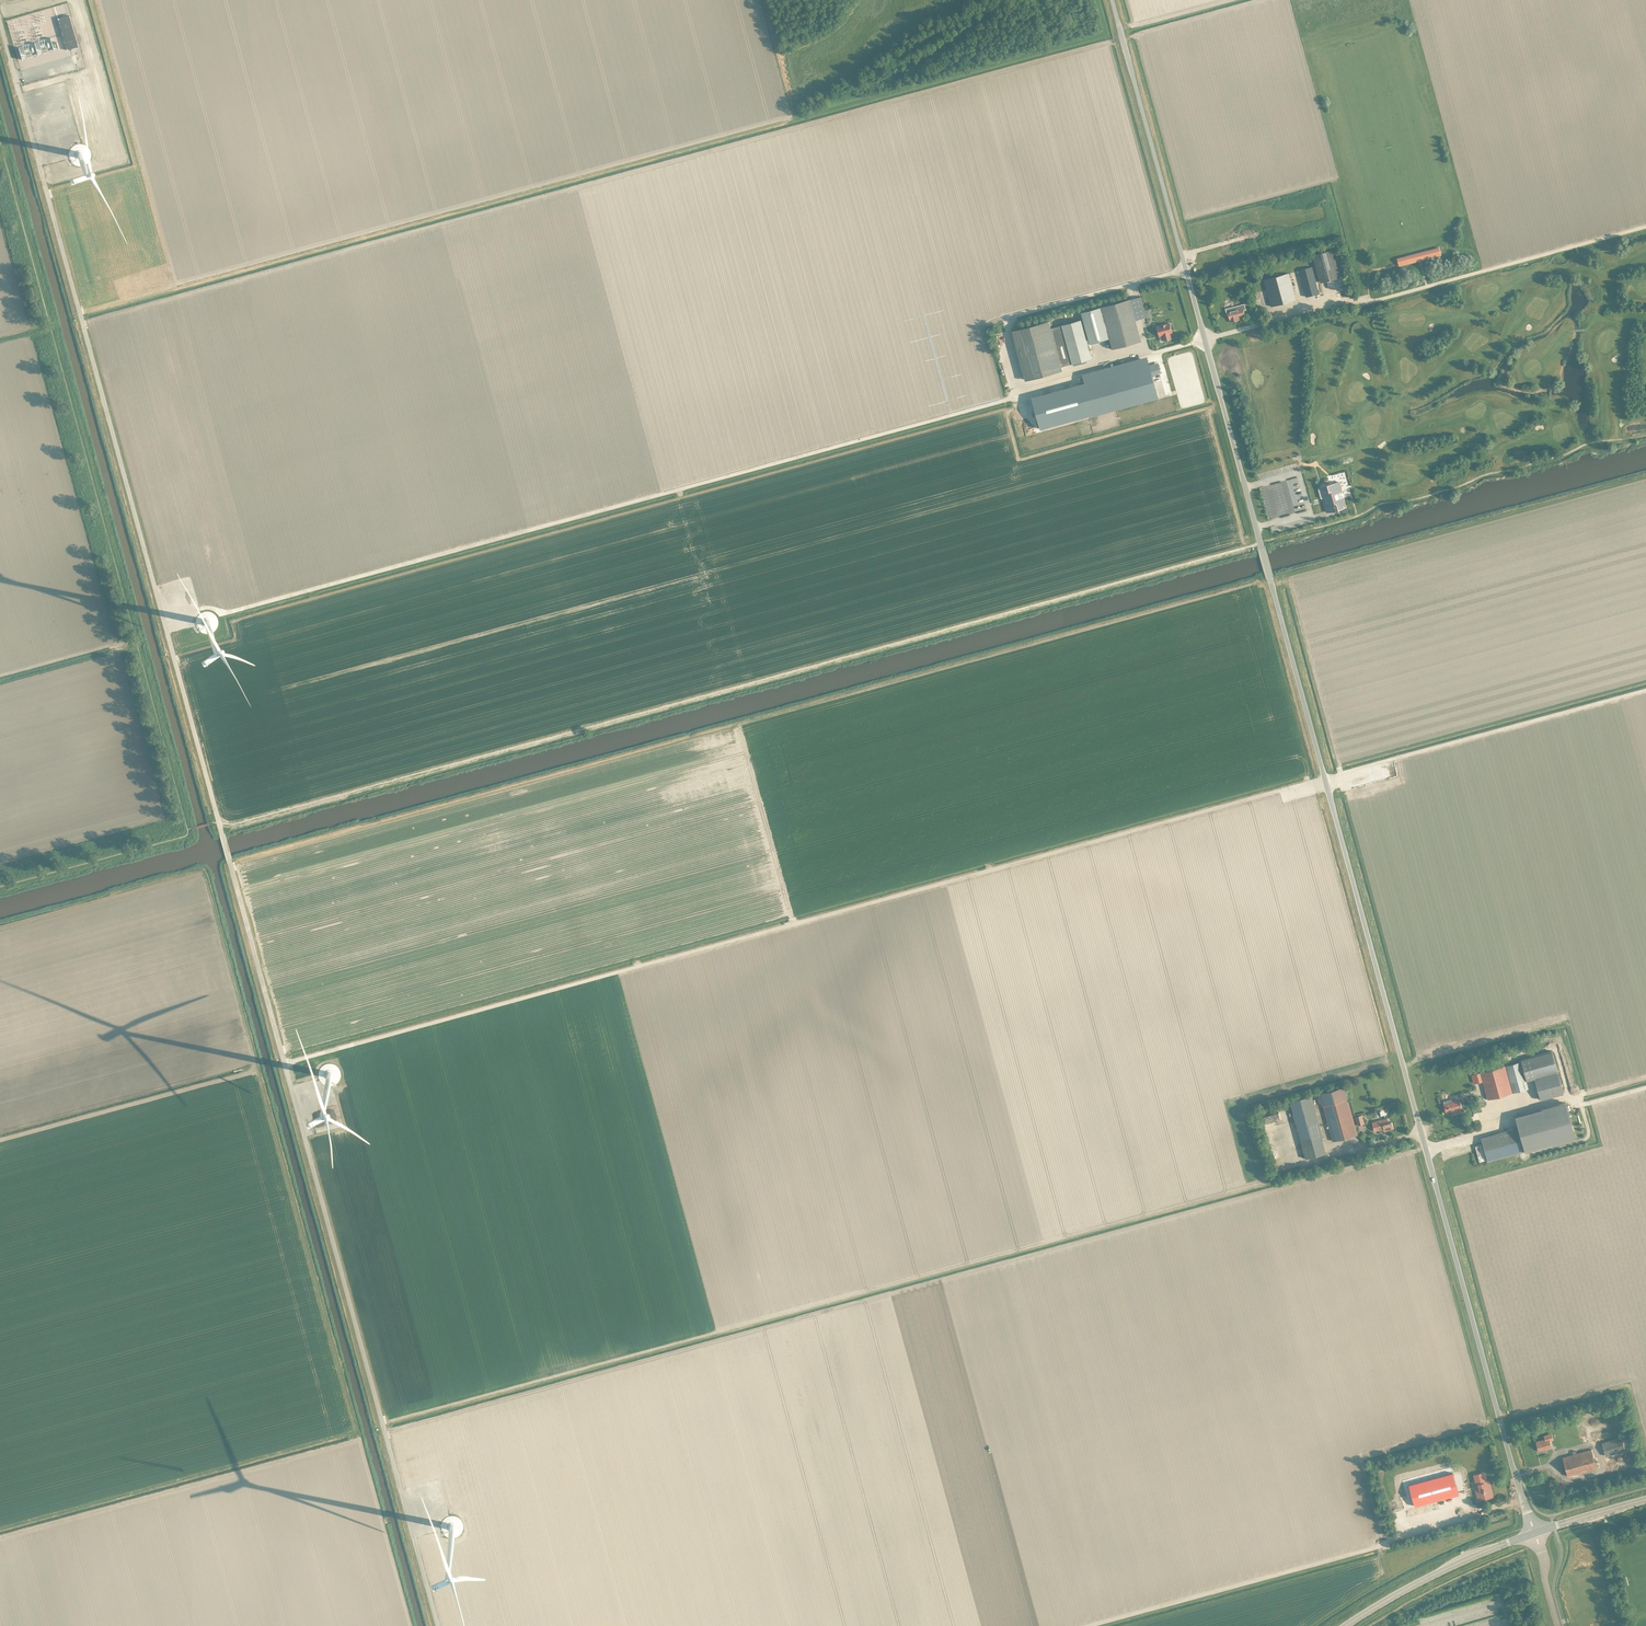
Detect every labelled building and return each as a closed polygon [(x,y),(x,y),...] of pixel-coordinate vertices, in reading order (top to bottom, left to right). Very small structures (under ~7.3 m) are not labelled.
[(11,0),(7,0),(13,12),(17,10),(11,0)] [(67,15),(56,18),(61,34),(65,49),(76,46),(73,35),(67,15)] [(1438,247),(1396,258),(1397,264),(1398,265),(1419,260),(1440,254),(1438,247)] [(1332,249),(1312,254),(1319,281),(1339,276),(1332,249)] [(1306,296),(1318,293),(1311,266),(1298,270),(1306,296)] [(1270,306),(1295,299),(1288,272),(1263,279),(1270,306)] [(1152,285),(1140,288),(1142,295),(1154,293),(1152,285)] [(1253,300),(1259,298),(1257,291),(1251,293),(1253,300)] [(1130,299),(1134,315),(1144,312),(1140,297),(1130,299)] [(1140,339),(1134,315),(1130,299),(1129,299),(1100,306),(1109,337),(1111,347),(1140,339)] [(1229,319),(1230,321),(1236,319),(1235,317),(1244,315),(1242,306),(1235,308),(1234,305),(1225,308),(1226,314),(1227,313),(1229,319)] [(1100,306),(1081,312),(1086,332),(1084,333),(1087,343),(1109,337),(1100,306)] [(1090,357),(1087,343),(1084,333),(1080,319),(1060,325),(1070,363),(1090,357)] [(1049,327),(1048,321),(1010,331),(1023,380),(1061,370),(1060,366),(1049,327)] [(1158,335),(1162,334),(1164,340),(1170,338),(1168,332),(1171,331),(1169,323),(1166,323),(1160,325),(1156,326),(1158,335)] [(1060,325),(1049,327),(1060,366),(1070,363),(1060,325)] [(1160,372),(1158,363),(1149,366),(1152,374),(1160,372)] [(1040,428),(1092,414),(1156,396),(1147,364),(1084,382),(1031,397),(1040,428)] [(1283,465),(1252,472),(1253,477),(1284,470),(1283,465)] [(1338,482),(1319,487),(1326,511),(1340,507),(1342,512),(1347,511),(1343,499),(1338,482)] [(1285,484),(1289,499),(1294,497),(1295,500),(1300,499),(1299,496),(1294,497),(1290,483),(1285,484)] [(1550,1050),(1520,1059),(1520,1061),(1525,1080),(1535,1077),(1556,1071),(1550,1050)] [(1527,1087),(1525,1080),(1520,1061),(1505,1065),(1512,1091),(1527,1087)] [(1512,1091),(1505,1065),(1479,1072),(1487,1098),(1512,1091)] [(1556,1071),(1535,1077),(1541,1099),(1562,1093),(1556,1071)] [(1473,1083),(1480,1081),(1477,1073),(1471,1074),(1473,1083)] [(1332,1140),(1356,1133),(1343,1085),(1319,1092),(1332,1140)] [(1289,1101),(1301,1145),(1309,1143),(1313,1156),(1317,1155),(1313,1142),(1323,1139),(1310,1095),(1289,1101)] [(1445,1112),(1461,1108),(1458,1099),(1451,1101),(1451,1098),(1442,1100),(1445,1112)] [(1564,1101),(1515,1115),(1518,1127),(1524,1150),(1574,1136),(1564,1101)] [(1361,1114),(1355,1116),(1357,1125),(1364,1123),(1361,1114)] [(1391,1121),(1388,1122),(1386,1117),(1371,1121),(1374,1130),(1384,1127),(1384,1129),(1383,1130),(1384,1130),(1393,1128),(1391,1121)] [(1518,1127),(1480,1137),(1487,1160),(1524,1150),(1518,1127)] [(1481,1144),(1475,1146),(1479,1161),(1485,1160),(1481,1144)] [(1605,1455),(1625,1450),(1621,1437),(1602,1442),(1605,1455)] [(1538,1451),(1551,1447),(1548,1438),(1536,1441),(1538,1451)] [(401,1439),(398,1441),(410,1458),(413,1456),(401,1439)] [(1567,1475),(1596,1468),(1590,1449),(1562,1457),(1567,1475)] [(1452,1471),(1408,1483),(1414,1505),(1458,1493),(1452,1471)] [(1493,1496),(1489,1481),(1487,1482),(1484,1471),(1472,1474),(1474,1482),(1470,1483),(1474,1496),(1476,1496),(1477,1500),(1493,1496)]
